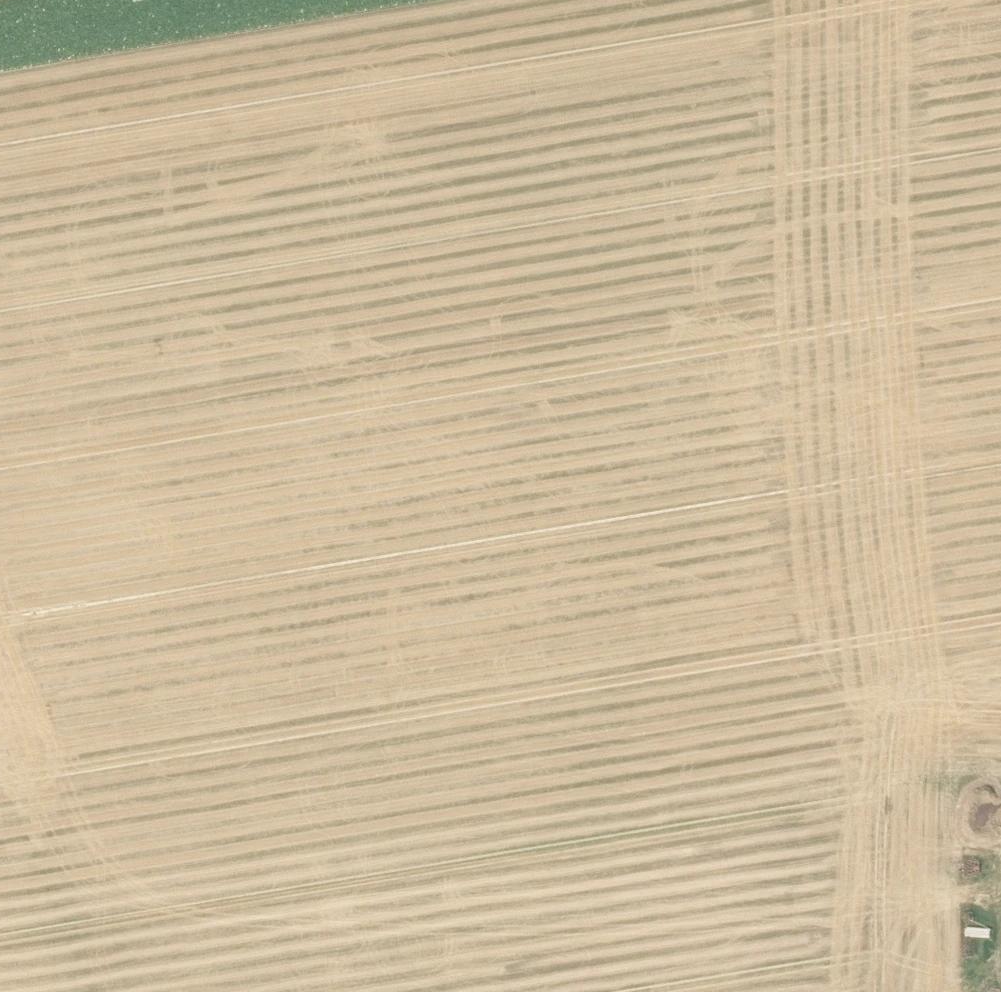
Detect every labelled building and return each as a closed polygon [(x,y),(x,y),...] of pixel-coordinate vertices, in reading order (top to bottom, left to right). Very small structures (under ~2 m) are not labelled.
[(1000,816),(1000,808),(974,808),(974,831),(995,831),(996,816),(1000,816)]
